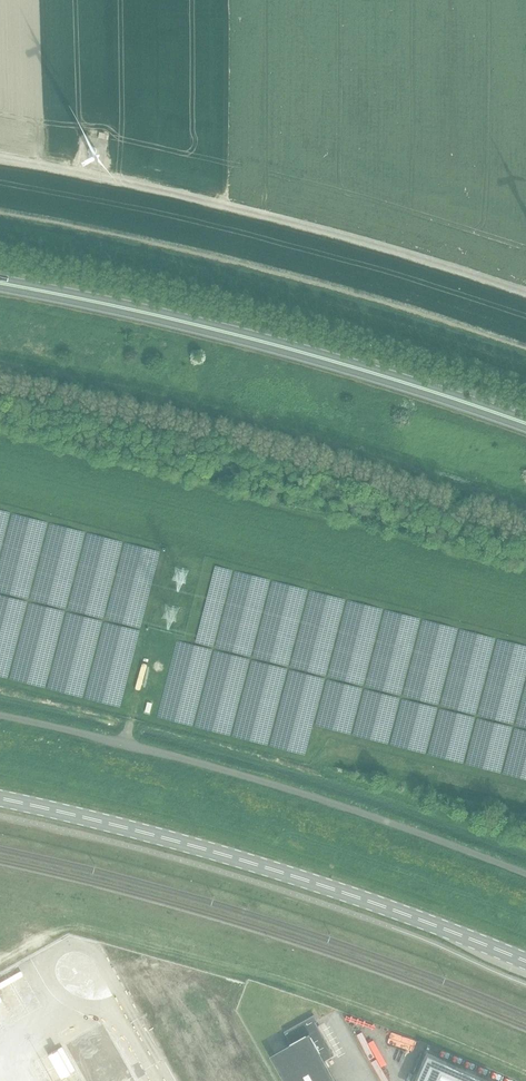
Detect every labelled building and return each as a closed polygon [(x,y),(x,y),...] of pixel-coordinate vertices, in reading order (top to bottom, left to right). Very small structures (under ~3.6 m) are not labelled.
[(290,1043),(269,1055),(284,1080),(335,1080),(324,1060),(334,1055),(315,1022),(317,1021),(313,1014),(283,1031),(290,1043)] [(427,1053),(414,1080),(490,1080),(427,1053)]
